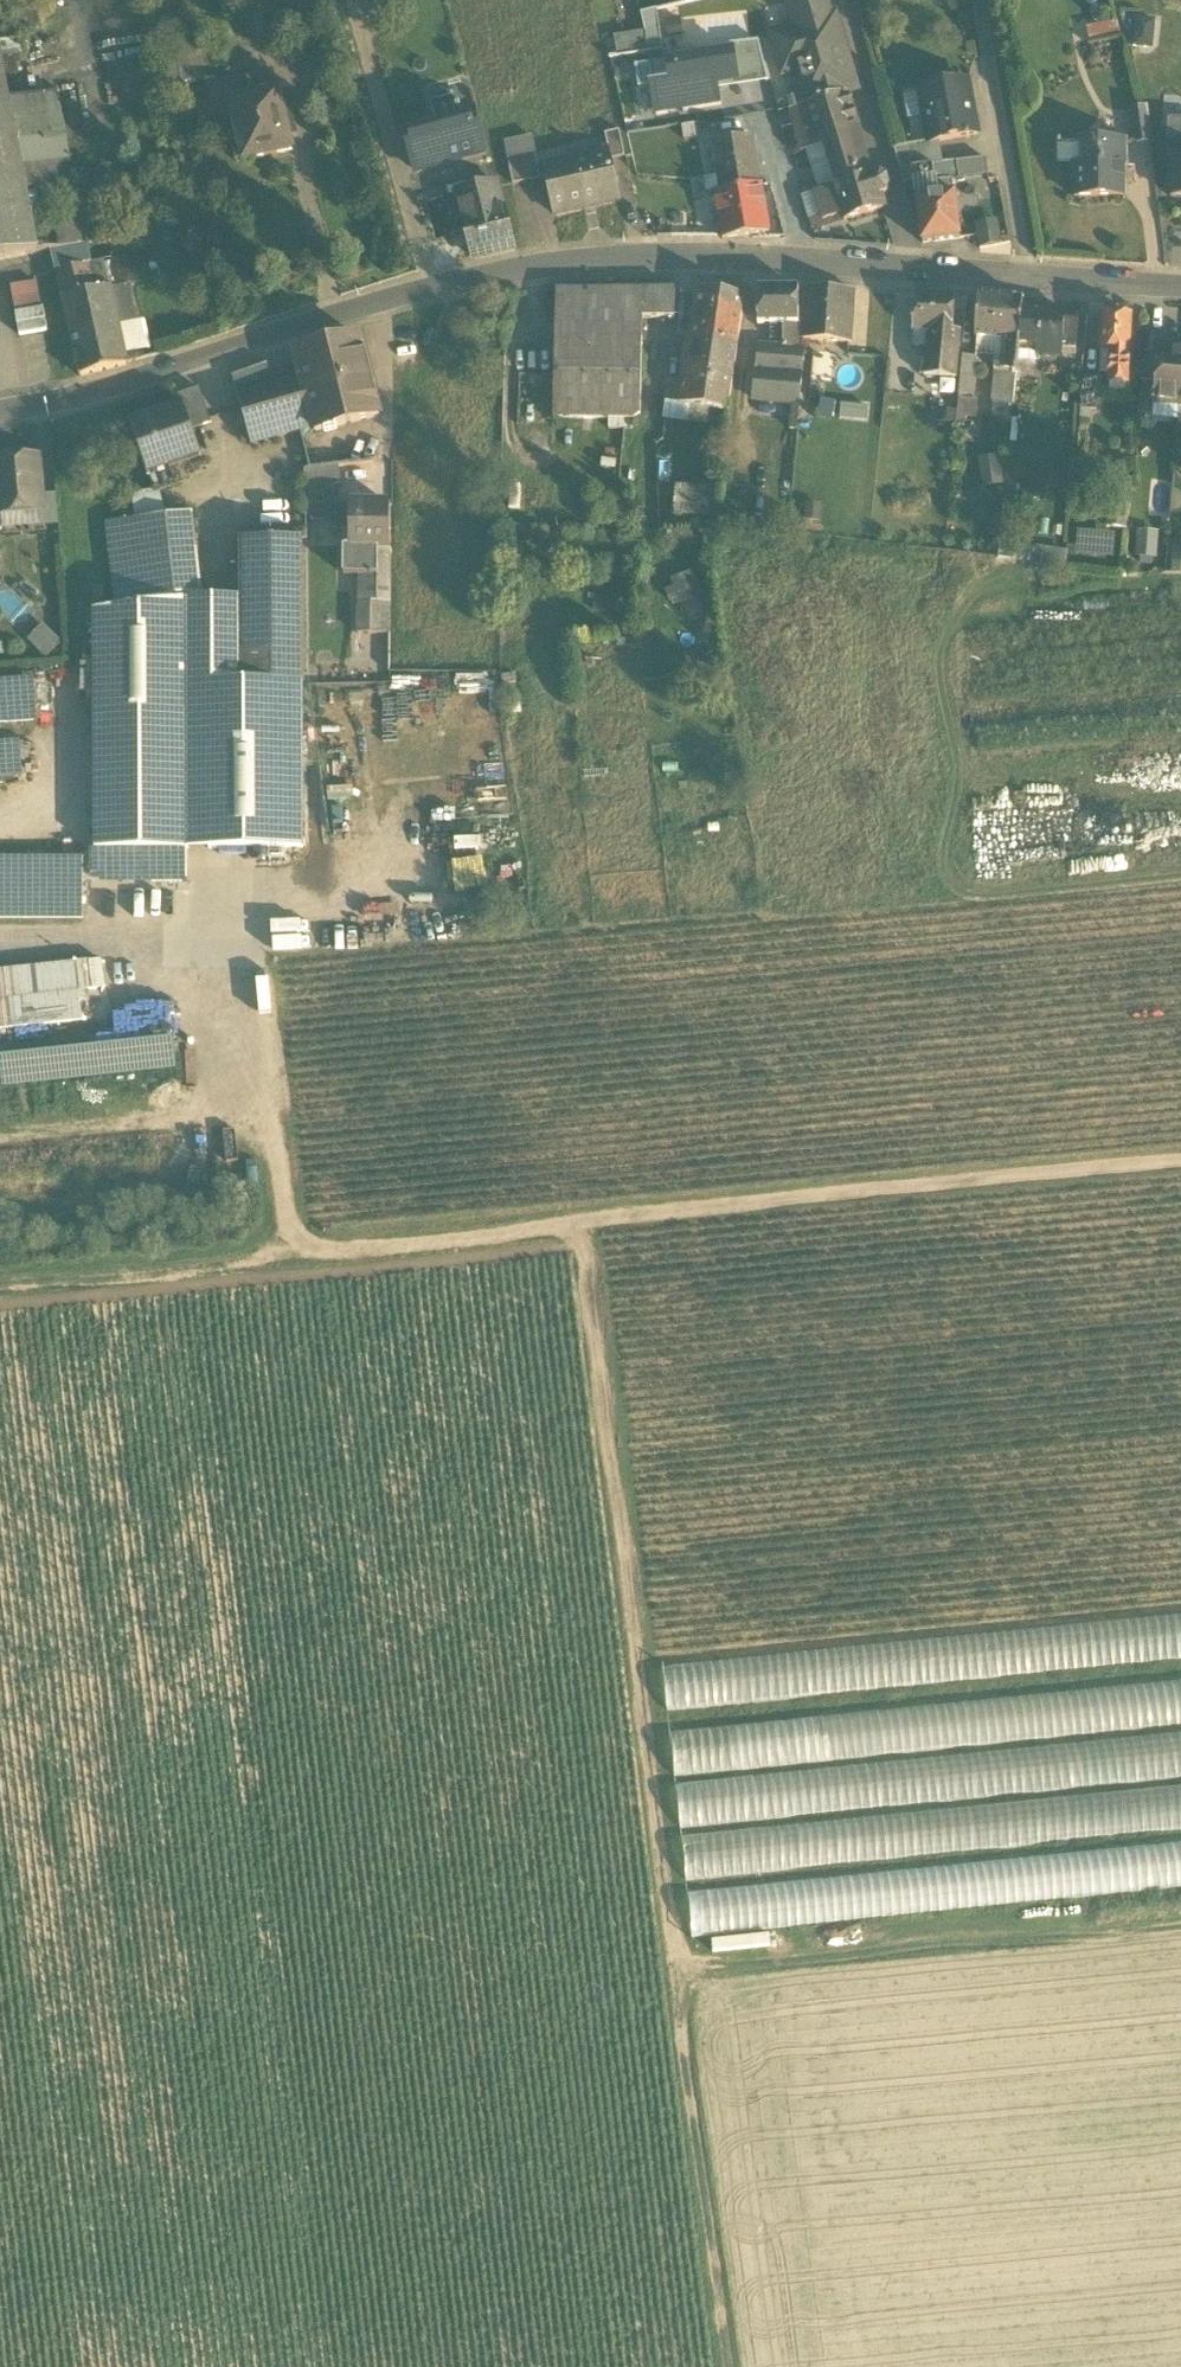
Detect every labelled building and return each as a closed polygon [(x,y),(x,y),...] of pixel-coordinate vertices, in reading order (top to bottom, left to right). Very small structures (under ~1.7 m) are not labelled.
[(796,29),(831,19),(825,0),(795,0),(788,2),(796,29)] [(800,97),(803,106),(847,94),(857,91),(845,50),(840,47),(837,36),(839,31),(835,18),(831,19),(796,29),(790,41),(791,44),(775,49),(783,75),(799,71),(804,90),(800,97)] [(681,19),(665,21),(667,40),(683,39),(681,19)] [(1155,21),(1135,20),(1133,48),(1153,49),(1155,21)] [(1086,28),(1090,42),(1118,35),(1115,21),(1086,28)] [(790,41),(796,29),(772,36),(775,49),(791,44),(790,41)] [(659,31),(645,33),(648,52),(662,50),(659,31)] [(614,38),(617,56),(648,52),(645,33),(614,38)] [(758,42),(729,44),(731,52),(732,51),(738,82),(765,78),(766,82),(769,81),(758,42)] [(211,45),(174,54),(181,86),(218,77),(211,45)] [(636,90),(640,116),(719,104),(717,90),(716,85),(738,82),(732,51),(731,52),(635,67),(639,90),(636,90)] [(86,245),(75,190),(56,92),(10,101),(0,52),(0,262),(86,245)] [(157,58),(166,93),(182,89),(181,86),(174,54),(157,58)] [(716,85),(717,90),(766,82),(765,78),(738,82),(716,85)] [(932,140),(933,142),(939,140),(980,132),(970,84),(929,93),(932,109),(926,111),(928,119),(932,140)] [(245,160),(245,162),(292,150),(290,139),(296,138),(290,111),(283,112),(279,93),(269,96),(268,90),(237,97),(238,103),(231,105),(239,134),(231,136),(237,162),(245,160)] [(923,94),(926,111),(932,109),(929,93),(923,94)] [(829,162),(837,188),(837,189),(872,178),(856,128),(857,128),(847,94),(803,106),(790,110),(801,153),(807,151),(824,146),(829,162)] [(926,111),(923,94),(902,99),(907,123),(928,119),(926,111)] [(430,103),(433,116),(458,109),(454,97),(430,103)] [(1128,110),(1135,145),(1150,142),(1143,107),(1128,110)] [(433,116),(402,124),(415,171),(483,153),(472,111),(459,114),(458,109),(433,116)] [(710,123),(713,143),(745,138),(750,137),(747,117),(742,118),(710,123)] [(1173,156),(1173,155),(1180,155),(1180,123),(1168,123),(1166,156),(1173,156)] [(611,155),(613,165),(626,163),(620,135),(605,138),(609,155),(611,155)] [(713,143),(719,178),(721,193),(758,187),(750,137),(745,138),(713,143)] [(506,145),(510,161),(536,156),(533,139),(506,145)] [(914,169),(934,167),(945,165),(939,140),(933,142),(932,140),(893,150),(899,171),(914,169)] [(1072,165),(1073,195),(1124,194),(1123,172),(1126,172),(1125,141),(1081,142),(1082,165),(1072,165)] [(1056,166),(1072,165),(1082,165),(1081,142),(1056,142),(1056,166)] [(807,151),(812,167),(829,162),(824,146),(807,151)] [(566,149),(536,156),(539,170),(545,169),(568,164),(566,149)] [(545,169),(555,218),(621,204),(613,165),(611,155),(609,155),(568,164),(545,169)] [(1173,155),(1173,156),(1171,197),(1180,198),(1180,155),(1173,155)] [(539,170),(536,156),(510,161),(515,189),(542,183),(539,170)] [(987,161),(945,165),(934,167),(936,183),(951,181),(951,182),(989,177),(987,161)] [(812,167),(819,193),(837,188),(829,162),(812,167)] [(918,203),(938,200),(936,183),(934,167),(914,169),(918,203)] [(874,177),(872,178),(837,189),(837,188),(819,193),(815,194),(822,217),(823,220),(842,214),(844,220),(884,209),(880,197),(885,195),(888,191),(885,182),(881,179),(875,180),(874,177)] [(715,194),(721,193),(719,178),(704,180),(706,195),(715,194)] [(951,181),(936,183),(938,200),(953,198),(951,182),(951,181)] [(459,195),(475,258),(513,248),(497,185),(459,195)] [(75,190),(86,245),(107,240),(96,186),(75,190)] [(761,186),(758,187),(721,193),(715,194),(722,240),(769,233),(761,186)] [(807,221),(822,217),(815,194),(800,198),(807,221)] [(954,198),(953,198),(938,200),(918,203),(923,245),(960,240),(954,198)] [(1001,245),(997,220),(975,224),(979,249),(1001,245)] [(52,252),(57,272),(89,265),(86,245),(52,252)] [(111,261),(117,287),(130,284),(153,278),(147,253),(111,261)] [(105,261),(89,265),(96,291),(112,288),(105,261)] [(57,272),(80,377),(129,365),(127,356),(120,326),(112,288),(96,291),(89,265),(57,272)] [(36,283),(11,287),(15,314),(41,309),(36,283)] [(117,287),(112,288),(120,326),(139,322),(130,284),(117,287)] [(802,339),(847,342),(848,327),(851,327),(853,292),(804,289),(802,339)] [(783,324),(799,324),(798,290),(758,290),(758,324),(783,324)] [(556,420),(636,422),(643,417),(642,323),(676,322),(676,291),(555,293),(556,420)] [(695,340),(736,346),(743,299),(701,293),(695,340)] [(924,347),(958,349),(960,336),(949,335),(951,300),(912,298),(910,335),(925,336),(924,347)] [(1018,362),(1019,346),(1022,313),(1023,304),(978,300),(974,340),(977,341),(1001,343),(999,363),(998,375),(1016,377),(1016,375),(1018,362)] [(41,309),(15,314),(19,337),(48,332),(43,309),(41,309)] [(1039,314),(1022,313),(1019,346),(1036,347),(1035,353),(1062,356),(1062,350),(1065,324),(1066,314),(1039,311),(1039,314)] [(1101,317),(1100,353),(1109,353),(1126,354),(1127,354),(1128,319),(1101,317)] [(139,322),(120,326),(127,356),(152,350),(145,321),(139,322)] [(753,401),(793,405),(799,406),(805,350),(800,349),(799,349),(799,324),(783,324),(783,348),(760,346),(753,401)] [(1062,350),(1075,351),(1078,325),(1065,324),(1062,350)] [(314,428),(315,432),(323,430),(324,432),(336,429),(337,427),(379,417),(360,338),(318,349),(316,347),(304,350),(303,352),(296,354),(301,378),(309,409),(313,426),(314,428)] [(709,410),(726,413),(736,346),(695,340),(688,391),(685,407),(692,408),(709,410)] [(1001,343),(977,341),(976,353),(994,355),(993,363),(999,363),(1001,343)] [(1035,363),(1035,353),(1036,347),(1019,346),(1018,362),(1032,363),(1035,363)] [(940,388),(946,389),(946,381),(954,382),(958,349),(924,347),(922,380),(940,381),(940,388)] [(1180,405),(1180,393),(1180,350),(1159,348),(1156,382),(1154,402),(1180,405)] [(1099,369),(1109,370),(1109,353),(1100,353),(1099,369)] [(1126,354),(1109,353),(1109,370),(1108,384),(1125,385),(1126,354)] [(956,418),(976,420),(978,405),(972,405),(976,357),(962,356),(958,403),(956,418)] [(1031,376),(1032,363),(1018,362),(1016,375),(1031,376)] [(232,377),(237,396),(273,386),(268,365),(232,377)] [(993,406),(1013,408),(1016,377),(998,375),(997,389),(995,389),(993,406)] [(1079,408),(1096,410),(1099,377),(1082,375),(1079,408)] [(237,396),(251,444),(287,435),(282,416),(309,409),(301,378),(273,386),(237,396)] [(1139,414),(1153,415),(1154,402),(1156,382),(1142,381),(1139,414)] [(1125,401),(1125,385),(1108,384),(1108,401),(1125,401)] [(182,406),(191,428),(211,419),(198,387),(177,395),(181,406),(182,406)] [(668,404),(685,407),(688,391),(670,389),(668,404)] [(818,416),(833,419),(836,404),(821,401),(818,416)] [(1154,402),(1153,415),(1152,418),(1178,421),(1180,405),(1154,402)] [(666,418),(690,422),(692,408),(685,407),(668,404),(666,418)] [(796,431),(799,406),(793,405),(790,431),(796,431)] [(868,407),(842,405),(840,419),(867,422),(868,407)] [(130,427),(149,473),(200,452),(191,428),(182,406),(181,406),(130,427)] [(692,408),(690,422),(707,424),(709,410),(692,408)] [(299,429),(313,426),(309,409),(282,416),(287,435),(300,431),(299,429)] [(1004,485),(999,456),(978,459),(982,488),(1004,485)] [(43,506),(42,496),(38,459),(0,462),(0,510),(43,506)] [(307,471),(309,490),(335,487),(342,486),(340,467),(307,471)] [(337,505),(335,487),(309,490),(311,508),(337,505)] [(674,516),(714,518),(715,492),(676,489),(674,516)] [(134,495),(137,520),(143,519),(143,520),(164,518),(155,492),(134,495)] [(56,495),(42,496),(43,506),(43,513),(44,527),(58,526),(56,495)] [(822,506),(806,504),(804,522),(820,523),(822,506)] [(43,506),(0,510),(0,516),(1,516),(43,513),(43,506)] [(350,507),(350,549),(350,552),(378,552),(389,552),(389,507),(350,507)] [(1110,526),(1127,527),(1128,513),(1111,511),(1110,526)] [(44,527),(43,513),(1,516),(2,530),(44,527)] [(190,515),(164,518),(143,520),(143,519),(137,520),(108,524),(117,608),(93,610),(94,733),(184,733),(186,849),(303,849),(303,683),(242,683),(241,598),(200,598),(190,515)] [(1159,532),(1137,530),(1136,557),(1157,558),(1159,532)] [(674,532),(674,545),(693,546),(693,532),(674,532)] [(1115,535),(1077,532),(1075,555),(1113,558),(1115,535)] [(241,539),(241,598),(242,683),(303,683),(302,539),(241,539)] [(1173,542),(1171,574),(1180,574),(1180,543),(1173,542)] [(1067,551),(1036,547),(1034,564),(1065,567),(1067,551)] [(359,576),(378,576),(378,552),(350,552),(350,549),(344,549),(344,576),(359,576)] [(389,552),(378,552),(378,576),(378,582),(389,583),(389,552)] [(694,570),(670,580),(674,588),(665,591),(670,604),(680,600),(682,605),(704,596),(694,570)] [(359,576),(359,602),(389,602),(389,583),(378,582),(378,576),(359,576)] [(389,633),(389,602),(359,602),(359,614),(375,615),(375,633),(389,633)] [(62,643),(43,624),(28,640),(47,659),(62,643)] [(0,686),(0,724),(34,721),(33,712),(31,686),(31,684),(0,686)] [(31,686),(33,712),(49,711),(47,685),(31,686)] [(184,733),(94,733),(95,850),(186,849),(184,733)] [(20,776),(18,748),(0,749),(0,777),(20,776)] [(152,854),(152,878),(152,882),(187,882),(187,853),(152,854)] [(152,854),(90,854),(90,878),(152,878),(152,854)] [(82,890),(82,861),(0,861),(0,890),(82,890)] [(82,919),(82,890),(0,890),(0,918),(82,919)] [(0,971),(0,1029),(80,1021),(77,994),(91,993),(88,962),(0,971)] [(176,1068),(173,1044),(1,1062),(2,1087),(176,1068)] [(753,1898),(752,1889),(686,1894),(689,1933),(753,1929),(752,1914),(740,1915),(738,1900),(753,1898)]
